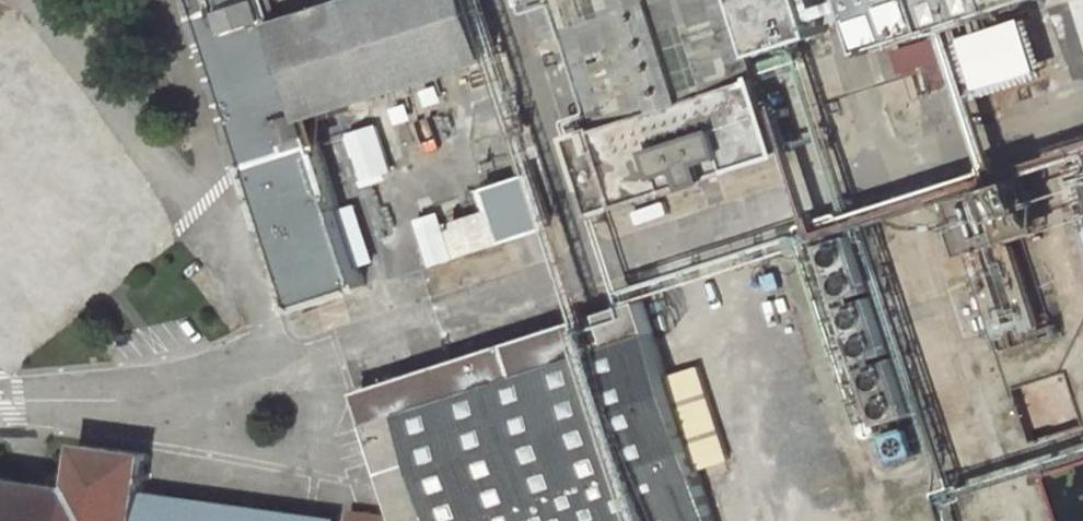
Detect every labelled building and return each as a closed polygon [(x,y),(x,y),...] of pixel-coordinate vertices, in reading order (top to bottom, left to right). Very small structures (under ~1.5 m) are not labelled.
[(294,314),(363,291),(358,274),(343,222),(313,121),(492,65),(469,0),(374,0),(325,16),(320,0),(286,0),(279,2),(288,28),(281,31),(271,0),(195,0),(294,314)] [(543,32),(570,22),(603,130),(582,137),(604,210),(779,153),(732,0),(532,0),(543,32)] [(900,45),(1036,0),(885,0),(900,45)] [(989,95),(1047,76),(1031,25),(972,44),(989,95)] [(9,26),(0,33),(0,351),(165,225),(9,26)] [(354,143),(370,189),(395,179),(381,133),(354,143)] [(1074,169),(1082,197),(1082,166),(1074,169)] [(463,263),(546,236),(527,180),(484,193),(493,219),(454,232),(463,263)] [(954,208),(1004,359),(1057,339),(1026,247),(1056,238),(1035,180),(954,208)] [(373,269),(356,217),(343,222),(358,274),(373,269)] [(872,464),(947,444),(885,220),(810,240),(872,464)] [(424,241),(436,275),(454,268),(444,234),(424,241)] [(365,402),(402,520),(716,520),(702,476),(733,466),(702,374),(671,384),(646,309),(365,402)] [(137,497),(143,454),(82,445),(77,478),(54,475),(52,487),(0,479),(0,520),(300,520),(137,497)] [(344,520),(377,520),(378,517),(346,513),(344,520)]
